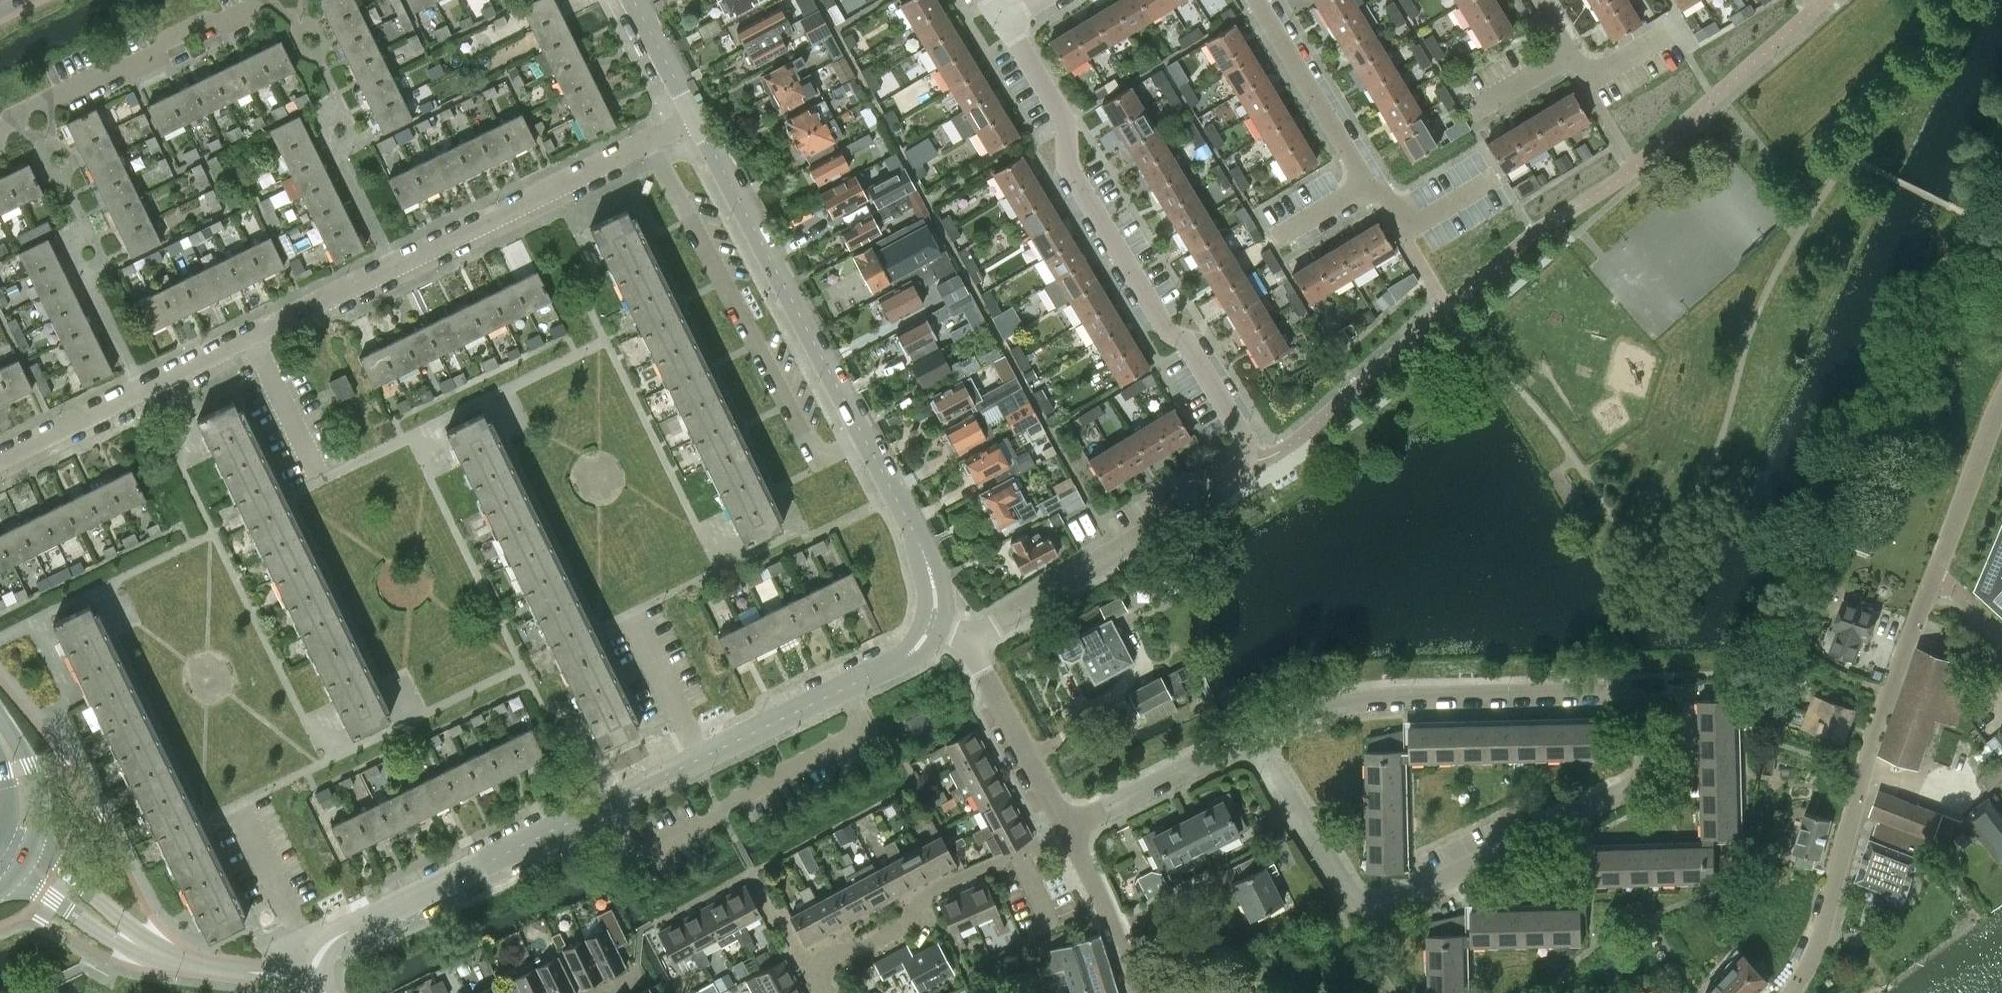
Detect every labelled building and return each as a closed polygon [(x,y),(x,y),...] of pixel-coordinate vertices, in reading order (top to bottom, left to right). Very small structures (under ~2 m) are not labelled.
[(329,22),(358,8),(354,0),(318,0),(329,22)] [(435,1),(435,0),(407,0),(412,12),(435,1)] [(504,8),(517,2),(516,0),(500,0),(504,8)] [(532,29),(561,15),(554,0),(535,0),(521,7),(532,29)] [(717,0),(724,12),(725,11),(728,17),(760,0),(717,0)] [(799,4),(806,15),(816,9),(817,8),(813,0),(806,0),(799,4)] [(833,0),(822,0),(826,9),(835,4),(833,0)] [(912,25),(940,8),(935,0),(906,0),(899,4),(912,25)] [(1150,19),(1138,0),(1117,0),(1112,3),(1129,31),(1150,19)] [(1171,6),(1167,0),(1138,0),(1150,19),(1171,6)] [(1316,4),(1328,25),(1357,8),(1352,0),(1322,0),(1316,4)] [(1470,25),(1498,8),(1494,0),(1464,0),(1457,4),(1470,25)] [(1607,0),(1587,0),(1593,9),(1607,0)] [(1593,9),(1611,40),(1640,23),(1626,0),(1607,0),(1593,9)] [(1678,9),(1693,0),(1672,0),(1678,9)] [(1390,16),(1399,11),(1392,1),(1384,6),(1390,16)] [(1108,44),(1129,31),(1112,3),(1091,16),(1108,44)] [(1412,3),(1403,8),(1410,18),(1418,13),(1412,3)] [(1738,10),(1744,19),(1754,13),(1749,4),(1738,10)] [(492,5),(481,10),(485,18),(495,13),(492,5)] [(767,14),(735,31),(736,33),(736,36),(738,41),(741,42),(744,48),(788,25),(785,18),(779,7),(767,14)] [(1220,14),(1225,22),(1235,16),(1230,7),(1220,14)] [(329,22),(340,44),(369,30),(358,8),(329,22)] [(925,46),(953,29),(940,8),(912,25),(925,46)] [(1357,8),(1328,25),(1341,46),(1369,29),(1357,8)] [(1512,30),(1498,8),(1470,25),(1483,47),(1512,30)] [(817,11),(801,20),(813,42),(828,33),(830,32),(818,10),(817,11)] [(1733,26),(1744,19),(1738,10),(1728,17),(1733,26)] [(1399,11),(1390,16),(1396,27),(1405,21),(1399,11)] [(412,26),(405,12),(396,17),(403,31),(412,26)] [(1697,42),(1707,36),(1702,28),(1698,30),(1689,14),(1682,18),(1692,34),(1697,42)] [(504,15),(493,21),(497,28),(507,23),(504,15)] [(532,29),(543,51),(572,37),(561,15),(532,29)] [(459,22),(462,29),(473,24),(469,16),(459,22)] [(1087,57),(1108,44),(1091,16),(1070,28),(1087,57)] [(1713,21),(1702,28),(1707,36),(1718,30),(1713,21)] [(438,40),(450,34),(446,25),(433,31),(438,40)] [(788,25),(744,48),(747,54),(747,57),(749,62),(752,63),(753,65),(793,45),(787,35),(792,32),(788,25)] [(1205,42),(1224,73),(1252,55),(1233,25),(1205,42)] [(1198,27),(1187,33),(1193,42),(1203,36),(1198,27)] [(1065,70),(1087,57),(1070,28),(1048,42),(1065,70)] [(938,67),(966,50),(953,29),(925,46),(938,67)] [(1369,29),(1341,46),(1354,67),(1382,50),(1369,29)] [(380,52),(369,30),(340,44),(350,66),(380,52)] [(842,38),(848,48),(857,44),(851,33),(842,38)] [(1193,42),(1187,33),(1177,40),(1182,48),(1193,42)] [(422,47),(416,34),(409,38),(415,51),(422,47)] [(821,39),(832,60),(842,55),(831,34),(821,39)] [(1429,50),(1437,45),(1431,34),(1423,40),(1429,50)] [(543,51),(535,55),(545,76),(553,72),(554,73),(583,59),(572,37),(543,51)] [(258,51),(272,81),(295,70),(280,40),(258,51)] [(1415,58),(1424,53),(1418,43),(1409,48),(1415,58)] [(1437,45),(1429,50),(1435,60),(1444,55),(1437,45)] [(950,88),(979,71),(966,50),(938,67),(950,88)] [(1382,50),(1354,67),(1367,88),(1395,71),(1382,50)] [(236,62),(250,91),(272,81),(258,51),(236,62)] [(390,74),(380,52),(350,66),(361,88),(390,74)] [(1156,53),(1145,59),(1150,67),(1161,61),(1156,53)] [(1430,63),(1424,53),(1415,58),(1422,69),(1430,63)] [(768,93),(769,95),(799,78),(795,69),(803,64),(798,55),(761,76),(763,80),(761,81),(762,83),(763,86),(765,91),(768,93)] [(1265,77),(1252,55),(1224,73),(1236,94),(1265,77)] [(842,82),(853,76),(843,57),(832,63),(842,82)] [(554,73),(564,95),(594,81),(583,59),(554,73)] [(1150,67),(1145,59),(1135,65),(1140,74),(1150,67)] [(214,73),(228,102),(250,91),(236,62),(214,73)] [(440,63),(426,69),(431,79),(445,73),(440,63)] [(866,82),(875,77),(869,66),(860,71),(866,82)] [(478,86),(488,82),(482,69),(473,73),(478,86)] [(963,109),(991,92),(979,71),(950,88),(963,109)] [(1395,71),(1367,88),(1379,109),(1407,92),(1395,71)] [(192,84),(206,113),(228,102),(214,73),(192,84)] [(799,78),(769,95),(770,97),(769,99),(772,105),(775,107),(776,109),(778,108),(780,112),(818,92),(818,91),(808,73),(799,78)] [(401,96),(390,74),(361,88),(372,110),(401,96)] [(519,76),(512,80),(517,91),(525,87),(519,76)] [(880,87),(875,77),(866,82),(871,92),(880,87)] [(1277,97),(1265,77),(1236,94),(1249,115),(1277,97)] [(850,101),(861,96),(853,78),(841,84),(850,101)] [(1114,78),(1103,84),(1109,93),(1119,87),(1114,78)] [(1158,85),(1164,95),(1173,90),(1167,80),(1158,85)] [(564,95),(575,117),(604,103),(594,81),(564,95)] [(1184,97),(1192,91),(1186,81),(1178,86),(1184,97)] [(169,94),(184,124),(206,113),(192,84),(169,94)] [(1109,93),(1103,84),(1093,90),(1098,99),(1109,93)] [(1441,100),(1449,95),(1443,85),(1435,90),(1441,100)] [(493,86),(483,91),(486,99),(497,94),(493,86)] [(1101,105),(1114,126),(1142,109),(1129,87),(1101,105)] [(1173,90),(1164,95),(1171,106),(1179,100),(1173,90)] [(131,106),(139,103),(133,91),(125,94),(131,106)] [(1199,102),(1192,91),(1184,97),(1190,107),(1199,102)] [(963,109),(950,118),(962,139),(976,130),(1004,113),(991,92),(963,109)] [(1407,92),(1379,109),(1392,130),(1420,113),(1407,92)] [(1549,105),(1566,133),(1588,120),(1571,92),(1549,105)] [(310,102),(306,93),(293,100),(298,109),(310,102)] [(184,124),(169,94),(147,106),(161,135),(184,124)] [(1456,105),(1449,95),(1441,100),(1447,110),(1456,105)] [(412,119),(401,96),(372,110),(383,133),(412,119)] [(471,97),(460,102),(464,110),(474,105),(471,97)] [(1290,118),(1277,97),(1249,115),(1262,135),(1290,118)] [(791,138),(792,139),(823,123),(823,122),(831,118),(826,109),(827,108),(822,100),(784,120),(786,124),(785,125),(786,127),(786,130),(789,136),(791,138)] [(422,113),(433,108),(429,101),(419,106),(422,113)] [(615,126),(604,103),(575,117),(586,140),(615,126)] [(275,120),(287,114),(283,105),(270,111),(275,120)] [(1545,146),(1566,133),(1549,105),(1528,118),(1545,146)] [(875,122),(867,107),(860,111),(868,126),(875,122)] [(449,108),(439,113),(442,120),(453,115),(449,108)] [(78,145),(107,131),(96,109),(66,123),(78,145)] [(1155,130),(1142,109),(1114,126),(1127,147),(1155,130)] [(883,114),(889,125),(898,120),(892,110),(883,114)] [(142,129),(149,125),(143,113),(136,117),(142,129)] [(1004,113),(976,130),(989,152),(1017,135),(1004,113)] [(1420,113),(1392,130),(1411,161),(1439,144),(1420,113)] [(498,125),(513,154),(535,143),(521,114),(498,125)] [(252,131),(265,124),(261,115),(248,122),(252,131)] [(269,130),(281,152),(310,138),(299,115),(269,130)] [(1303,139),(1290,118),(1262,135),(1274,156),(1303,139)] [(1507,131),(1524,159),(1545,146),(1528,118),(1507,131)] [(427,119),(416,124),(420,131),(431,126),(427,119)] [(903,131),(898,120),(889,125),(895,135),(903,131)] [(541,121),(534,124),(539,135),(546,132),(541,121)] [(1184,127),(1190,137),(1198,132),(1192,122),(1184,127)] [(823,123),(792,139),(793,141),(793,144),(796,149),(798,151),(800,153),(801,152),(803,156),(841,136),(837,128),(829,132),(823,123)] [(1209,139),(1218,133),(1211,123),(1203,128),(1209,139)] [(513,154),(498,125),(476,135),(490,165),(513,154)] [(231,141),(243,135),(239,126),(226,132),(231,141)] [(408,128),(394,135),(397,142),(412,135),(408,128)] [(1168,151),(1155,130),(1127,147),(1140,168),(1168,151)] [(107,131),(78,145),(88,167),(117,153),(107,131)] [(1524,159),(1507,131),(1485,143),(1502,172),(1524,159)] [(1198,132),(1190,137),(1196,148),(1205,143),(1198,132)] [(838,151),(808,167),(810,170),(808,173),(812,181),(816,181),(818,184),(847,168),(842,159),(873,143),(868,133),(837,150),(838,151)] [(1224,144),(1218,133),(1209,139),(1215,149),(1224,144)] [(490,165),(476,135),(454,146),(468,175),(490,165)] [(152,153),(161,149),(154,136),(145,140),(152,153)] [(392,136),(377,143),(381,150),(396,143),(392,136)] [(222,146),(218,138),(207,144),(211,151),(222,146)] [(281,152),(291,174),(321,160),(310,138),(281,152)] [(550,138),(542,142),(547,152),(555,149),(550,138)] [(1316,161),(1303,139),(1274,156),(1288,178),(1316,161)] [(1583,144),(1576,149),(1582,159),(1589,154),(1583,144)] [(468,175),(454,146),(432,157),(446,186),(468,175)] [(187,163),(198,158),(194,148),(183,154),(187,163)] [(1180,172),(1168,151),(1140,168),(1152,189),(1180,172)] [(99,189),(128,175),(117,153),(88,167),(99,189)] [(912,168),(921,163),(915,153),(906,158),(912,168)] [(1564,154),(1555,160),(1561,171),(1571,165),(1564,154)] [(207,160),(213,173),(223,169),(216,156),(207,160)] [(992,173),(1005,194),(1033,177),(1020,156),(992,173)] [(162,172),(170,168),(165,157),(157,161),(162,172)] [(432,157),(410,168),(424,197),(446,186),(432,157)] [(331,182),(321,160),(291,174),(302,196),(331,182)] [(200,163),(191,168),(197,181),(206,176),(200,163)] [(927,174),(921,163),(912,168),(918,179),(927,174)] [(29,164),(6,175),(20,204),(43,193),(29,164)] [(1209,169),(1215,179),(1224,174),(1217,164),(1209,169)] [(1234,181),(1243,175),(1237,165),(1228,170),(1234,181)] [(424,197),(410,168),(388,179),(402,208),(424,197)] [(905,193),(906,193),(894,171),(860,189),(853,177),(819,194),(832,218),(866,200),(870,198),(876,209),(891,201),(905,193)] [(1180,172),(1152,189),(1165,210),(1193,193),(1180,172)] [(1541,172),(1535,176),(1540,184),(1547,180),(1541,172)] [(1224,174),(1215,179),(1221,190),(1230,185),(1224,174)] [(20,204),(6,175),(0,177),(0,214),(20,204)] [(110,212),(139,197),(128,175),(99,189),(110,212)] [(1249,186),(1243,175),(1234,181),(1240,191),(1249,186)] [(1046,198),(1033,177),(1005,194),(1018,215),(1046,198)] [(1525,183),(1530,192),(1539,187),(1534,178),(1525,183)] [(302,196),(313,218),(342,204),(331,182),(302,196)] [(219,202),(213,189),(204,193),(210,206),(219,202)] [(239,203),(233,191),(224,195),(230,208),(239,203)] [(919,218),(922,217),(925,215),(913,191),(906,195),(912,206),(919,218)] [(905,193),(891,201),(892,202),(897,211),(898,213),(912,206),(906,195),(905,193)] [(1193,193),(1165,210),(1178,231),(1191,223),(1206,214),(1193,193)] [(121,234),(150,219),(139,197),(110,212),(121,234)] [(260,201),(266,213),(275,208),(269,197),(260,201)] [(1018,215),(1031,236),(1059,219),(1046,198),(1018,215)] [(880,231),(875,223),(897,211),(892,202),(840,230),(849,248),(880,231)] [(313,218),(324,240),(353,226),(342,204),(313,218)] [(1249,216),(1243,206),(1234,211),(1240,221),(1249,216)] [(281,220),(275,208),(266,213),(272,225),(281,220)] [(626,209),(589,227),(745,544),(781,527),(755,474),(626,209)] [(1206,214),(1191,223),(1178,231),(1190,252),(1219,235),(1206,214)] [(940,219),(945,230),(954,225),(949,215),(940,219)] [(1249,216),(1240,221),(1247,232),(1255,227),(1249,216)] [(922,217),(919,218),(852,254),(871,290),(905,272),(909,279),(948,258),(941,245),(938,246),(922,217)] [(150,219),(121,234),(132,256),(161,242),(150,219)] [(1059,219),(1031,236),(1043,257),(1072,240),(1059,219)] [(220,220),(209,226),(213,233),(224,228),(220,220)] [(47,221),(32,229),(36,237),(52,230),(47,221)] [(1376,222),(1355,235),(1372,264),(1393,251),(1376,222)] [(960,236),(954,225),(945,230),(951,241),(960,236)] [(364,249),(353,226),(324,240),(335,263),(364,249)] [(36,237),(32,229),(17,236),(21,244),(36,237)] [(201,230),(188,236),(192,245),(205,239),(201,230)] [(277,238),(287,258),(296,254),(286,233),(277,238)] [(1203,273),(1231,256),(1219,235),(1190,252),(1203,273)] [(1355,235),(1334,248),(1351,276),(1372,264),(1355,235)] [(247,248),(261,277),(284,266),(270,237),(247,248)] [(18,253),(29,275),(59,261),(48,238),(18,253)] [(165,247),(170,256),(183,249),(178,240),(165,247)] [(1043,257),(1056,278),(1084,261),(1072,240),(1043,257)] [(969,273),(978,269),(966,247),(957,251),(969,273)] [(261,277),(247,248),(225,259),(239,288),(261,277)] [(1260,253),(1266,263),(1274,258),(1268,248),(1260,253)] [(1330,289),(1351,276),(1334,248),(1313,261),(1330,289)] [(158,251),(144,258),(148,267),(162,260),(158,251)] [(289,259),(296,273),(303,270),(296,255),(289,259)] [(1244,277),(1231,256),(1203,273),(1216,294),(1244,277)] [(953,269),(948,258),(909,279),(910,280),(879,297),(883,305),(882,310),(886,317),(890,319),(891,321),(923,304),(915,290),(937,279),(936,278),(953,269)] [(1281,269),(1274,258),(1266,263),(1272,274),(1281,269)] [(239,288),(225,259),(203,269),(217,298),(239,288)] [(69,283),(59,261),(29,275),(40,297),(69,283)] [(1055,308),(1068,300),(1069,299),(1097,282),(1084,261),(1056,278),(1042,287),(1055,308)] [(1308,302),(1330,289),(1313,261),(1291,274),(1308,302)] [(121,268),(125,275),(136,270),(132,263),(121,268)] [(217,298),(203,269),(181,280),(195,309),(217,298)] [(978,269),(969,273),(974,284),(983,279),(978,269)] [(536,271),(514,282),(528,311),(551,300),(536,271)] [(1412,273),(1401,280),(1407,289),(1417,282),(1412,273)] [(937,286),(946,304),(967,293),(957,275),(937,286)] [(1228,315),(1257,298),(1244,277),(1216,294),(1228,315)] [(181,280),(159,291),(173,320),(195,309),(181,280)] [(506,322),(528,311),(514,282),(492,293),(506,322)] [(1069,299),(1081,320),(1110,303),(1097,282),(1069,299)] [(80,305),(69,283),(40,297),(51,319),(80,305)] [(16,284),(6,288),(10,296),(19,292),(16,284)] [(1,289),(0,289),(0,308),(8,304),(1,289)] [(1285,295),(1291,305),(1300,300),(1294,290),(1285,295)] [(173,320),(159,291),(136,302),(151,331),(173,320)] [(968,292),(967,293),(946,304),(944,305),(944,306),(924,316),(925,317),(895,333),(897,336),(897,338),(900,345),(902,346),(906,354),(936,338),(928,323),(937,321),(953,314),(960,312),(970,309),(975,306),(968,292)] [(484,333),(506,322),(492,293),(470,304),(484,333)] [(992,317),(1001,312),(991,294),(982,298),(992,317)] [(1383,310),(1394,300),(1389,294),(1378,304),(1383,310)] [(1269,319),(1257,298),(1228,315),(1247,345),(1260,337),(1254,328),(1269,319)] [(1306,310),(1300,300),(1291,305),(1297,316),(1306,310)] [(1110,303),(1081,320),(1094,341),(1122,324),(1110,303)] [(462,343),(484,333),(470,304),(448,314),(462,343)] [(91,327),(80,305),(51,319),(62,341),(91,327)] [(970,309),(960,312),(971,333),(986,326),(975,306),(970,309)] [(1366,322),(1375,317),(1369,306),(1360,312),(1366,322)] [(1006,323),(1001,312),(992,317),(998,327),(1006,323)] [(440,354),(462,343),(448,314),(426,325),(440,354)] [(14,337),(23,333),(15,318),(7,322),(14,337)] [(1288,350),(1269,319),(1254,328),(1260,337),(1247,345),(1260,367),(1288,350)] [(553,338),(567,332),(562,323),(549,329),(553,338)] [(1350,323),(1342,328),(1343,331),(1349,340),(1357,334),(1352,326),(1350,323)] [(1094,341),(1107,362),(1135,345),(1122,324),(1094,341)] [(404,336),(418,365),(440,354),(426,325),(404,336)] [(72,363),(102,349),(91,327),(62,341),(72,363)] [(30,348),(23,333),(14,337),(22,353),(30,348)] [(531,349),(544,343),(539,334),(526,340),(531,349)] [(396,376),(418,365),(404,336),(382,347),(396,376)] [(1015,360),(1024,355),(1018,345),(1010,349),(1015,360)] [(1148,367),(1135,345),(1107,362),(1120,384),(1148,367)] [(373,387),(374,386),(396,376),(382,347),(359,358),(373,387)] [(510,359),(521,354),(517,347),(506,352),(510,359)] [(938,351),(910,365),(921,384),(933,378),(936,382),(952,373),(955,380),(964,375),(996,358),(999,356),(995,347),(976,357),(974,354),(960,361),(960,360),(948,366),(946,361),(944,362),(938,351)] [(113,372),(102,349),(72,363),(83,386),(113,372)] [(966,379),(964,375),(955,380),(957,383),(932,396),(930,402),(934,410),(940,411),(944,419),(972,405),(976,413),(1018,390),(1012,379),(1016,377),(1003,354),(999,356),(996,358),(1008,381),(980,396),(970,377),(966,379)] [(486,371),(498,364),(494,355),(481,361),(486,371)] [(1030,366),(1024,355),(1015,360),(1021,371),(1030,366)] [(10,400),(32,389),(18,360),(0,369),(0,380),(10,400)] [(36,382),(44,377),(37,362),(28,366),(36,382)] [(444,391),(466,380),(462,372),(440,383),(444,391)] [(1155,382),(1150,373),(1143,377),(1148,386),(1155,382)] [(354,394),(345,374),(328,382),(338,401),(354,394)] [(52,393),(44,377),(36,382),(43,397),(52,393)] [(1038,403),(1047,399),(1036,377),(1027,382),(1038,403)] [(1140,379),(1130,386),(1135,394),(1145,388),(1140,379)] [(0,380),(0,405),(10,400),(0,380)] [(1124,400),(1135,394),(1130,386),(1119,392),(1124,400)] [(422,402),(433,396),(430,389),(419,394),(422,402)] [(1010,395),(1016,407),(1003,414),(1013,432),(1036,419),(1020,389),(1010,395)] [(407,398),(396,403),(400,412),(411,407),(407,398)] [(1053,409),(1047,399),(1038,403),(1044,414),(1053,409)] [(197,420),(261,551),(352,737),(388,719),(233,402),(197,420)] [(1098,405),(1087,411),(1093,419),(1103,413),(1098,405)] [(1173,408),(1151,421),(1168,449),(1190,436),(1173,408)] [(1064,417),(1060,410),(1047,418),(1050,425),(1064,417)] [(951,442),(957,453),(984,438),(980,431),(987,427),(979,411),(945,430),(946,432),(944,433),(949,443),(951,442)] [(1082,426),(1093,419),(1087,411),(1077,417),(1082,426)] [(446,431),(497,536),(601,748),(637,730),(482,413),(446,431)] [(1147,462),(1168,449),(1151,421),(1130,434),(1147,462)] [(1130,434),(1109,447),(1126,475),(1147,462),(1130,434)] [(998,483),(1011,477),(1032,465),(1025,452),(1015,457),(1005,437),(994,443),(994,444),(964,460),(965,463),(964,466),(967,472),(970,472),(976,483),(993,474),(998,483)] [(1050,446),(1042,450),(1045,457),(1054,453),(1050,446)] [(1126,475),(1109,447),(1088,460),(1105,488),(1126,475)] [(123,510),(144,499),(145,499),(131,470),(108,481),(123,510)] [(1055,493),(1036,503),(1042,514),(1061,504),(1062,506),(1066,514),(1068,513),(1084,505),(1079,496),(1069,476),(1068,476),(1067,477),(1051,485),(1055,493)] [(1011,477),(998,483),(978,494),(997,528),(1008,522),(1011,527),(1035,514),(1028,501),(1025,503),(1011,477)] [(101,521),(123,510),(108,481),(86,492),(101,521)] [(79,532),(101,521),(86,492),(64,502),(79,532)] [(42,513),(57,542),(79,532),(64,502),(42,513)] [(35,553),(57,542),(42,513),(20,524),(35,553)] [(1057,513),(1049,518),(1053,526),(1062,521),(1057,513)] [(161,531),(156,522),(145,527),(150,536),(161,531)] [(13,564),(35,553),(20,524),(0,534),(0,538),(13,564)] [(133,531),(120,537),(126,548),(138,542),(133,531)] [(1020,573),(1057,554),(1047,536),(1041,539),(1037,532),(1027,537),(1026,533),(1009,542),(1015,553),(1011,555),(1020,573)] [(1856,548),(1865,552),(1870,540),(1860,536),(1856,548)] [(13,564),(0,538),(0,570),(13,564)] [(826,548),(822,540),(810,545),(814,554),(826,548)] [(101,549),(106,558),(117,553),(113,544),(101,549)] [(792,565),(805,559),(801,550),(788,556),(792,565)] [(75,573),(86,568),(82,560),(71,566),(75,573)] [(776,562),(766,567),(770,576),(780,571),(784,569),(780,561),(776,563),(776,562)] [(748,587),(761,580),(757,572),(744,578),(748,587)] [(851,572),(828,583),(842,612),(865,601),(851,572)] [(36,583),(40,590),(50,585),(47,578),(36,583)] [(1988,578),(1978,589),(1985,595),(1995,584),(1988,578)] [(740,580),(722,589),(725,596),(744,587),(740,580)] [(820,623),(842,612),(828,583),(806,593),(820,623)] [(28,596),(24,588),(13,593),(17,601),(28,596)] [(715,602),(725,596),(722,589),(711,594),(715,602)] [(798,633),(820,623),(806,593),(784,604),(798,633)] [(1060,656),(1070,658),(1078,654),(1093,682),(1131,661),(1117,634),(1120,633),(1117,627),(1114,629),(1109,619),(1125,610),(1119,598),(1099,608),(1106,620),(1076,637),(1068,634),(1059,638),(1056,648),(1060,656)] [(1863,638),(1869,641),(1879,612),(1844,600),(1834,628),(1839,630),(1831,651),(1855,660),(1863,638)] [(776,644),(798,633),(784,604),(762,615),(776,644)] [(53,623),(195,913),(208,940),(244,922),(102,632),(89,605),(53,623)] [(754,655),(776,644),(762,615),(740,626),(754,655)] [(717,637),(732,666),(754,655),(740,626),(717,637)] [(1957,724),(1971,684),(1952,660),(1918,646),(1880,753),(1919,767),(1936,717),(1957,724)] [(1188,679),(1182,667),(1160,678),(1171,700),(1182,695),(1177,685),(1188,679)] [(1159,679),(1129,694),(1139,713),(1169,697),(1159,679)] [(1712,694),(1712,699),(1699,700),(1703,846),(1594,849),(1595,866),(1590,867),(1590,872),(1595,871),(1595,884),(1715,881),(1716,881),(1716,878),(1730,878),(1736,836),(1738,836),(1734,699),(1717,699),(1717,694),(1712,694)] [(1809,711),(1846,725),(1852,708),(1815,695),(1809,711)] [(1764,724),(1763,696),(1752,696),(1751,696),(1752,709),(1752,712),(1752,724),(1764,724)] [(506,709),(503,702),(492,707),(496,715),(506,709)] [(913,737),(935,726),(926,708),(904,720),(913,737)] [(1841,740),(1846,725),(1809,711),(1804,727),(1841,740)] [(481,713),(470,718),(473,725),(484,720),(481,713)] [(1387,876),(1387,871),(1405,871),(1402,762),(1602,757),(1602,744),(1607,744),(1607,739),(1602,739),(1602,722),(1410,726),(1410,729),(1368,737),(1369,751),(1367,751),(1370,871),(1382,871),(1382,876),(1387,876)] [(459,724),(448,729),(452,736),(462,731),(459,724)] [(508,739),(522,768),(545,757),(530,728),(508,739)] [(949,750),(957,766),(985,751),(973,729),(929,753),(932,759),(949,750)] [(437,734),(425,740),(429,747),(441,741),(437,734)] [(2001,760),(2001,761),(2001,744),(1996,735),(1988,741),(2000,757),(1999,757),(2001,760)] [(500,779),(522,768),(508,739),(486,750),(500,779)] [(1986,766),(1998,756),(1987,742),(1974,752),(1986,766)] [(415,745),(404,751),(408,759),(419,754),(415,745)] [(464,761),(478,790),(500,779),(486,750),(464,761)] [(957,766),(949,771),(958,786),(963,797),(971,793),(969,788),(996,773),(985,751),(957,766)] [(399,764),(395,755),(382,761),(386,770),(399,764)] [(1760,757),(1758,772),(1772,773),(1774,759),(1760,757)] [(2001,779),(2001,761),(2001,760),(1980,778),(1989,790),(2001,779)] [(456,801),(478,790),(464,761),(442,772),(456,801)] [(379,773),(375,764),(363,770),(367,779),(379,773)] [(420,783),(434,812),(456,801),(442,772),(420,783)] [(980,809),(1008,794),(996,773),(969,788),(971,793),(980,809)] [(355,784),(351,776),(339,783),(343,791),(355,784)] [(412,822),(434,812),(420,783),(398,793),(412,822)] [(955,801),(963,797),(958,786),(949,791),(955,801)] [(330,796),(326,788),(315,794),(319,801),(330,796)] [(943,790),(927,798),(932,807),(947,799),(943,790)] [(1186,818),(1203,851),(1237,833),(1236,831),(1245,826),(1228,791),(1206,802),(1208,807),(1186,818)] [(1920,833),(1934,838),(1942,813),(1880,791),(1871,815),(1882,819),(1920,833)] [(375,804),(390,833),(412,822),(398,793),(375,804)] [(991,830),(1019,815),(1008,794),(980,809),(988,824),(980,829),(986,839),(994,835),(991,830)] [(1966,816),(1981,834),(2001,861),(2001,812),(1992,800),(1990,797),(1966,816)] [(368,844),(390,833),(375,804),(353,815),(368,844)] [(1821,859),(1832,820),(1806,812),(1795,851),(1799,852),(1796,862),(1815,867),(1817,858),(1821,859)] [(331,826),(345,855),(368,844),(353,815),(331,826)] [(1031,837),(1019,815),(991,830),(994,835),(1003,852),(1031,837)] [(1203,851),(1186,818),(1164,829),(1162,825),(1141,835),(1157,867),(1161,868),(1167,865),(1168,868),(1203,851)] [(1912,854),(1920,833),(1882,819),(1875,840),(1870,838),(1855,880),(1886,891),(1889,900),(1897,903),(1905,898),(1919,856),(1912,854)] [(918,848),(933,876),(955,864),(931,820),(925,823),(934,839),(918,848)] [(852,824),(839,831),(843,840),(856,834),(852,824)] [(977,844),(986,839),(980,829),(972,833),(977,844)] [(1973,841),(1965,831),(1955,838),(1964,849),(1973,841)] [(882,846),(887,854),(898,848),(893,840),(882,846)] [(1238,864),(1244,877),(1230,884),(1249,920),(1281,903),(1266,874),(1285,864),(1275,845),(1238,864)] [(887,854),(891,862),(896,859),(911,887),(933,876),(918,848),(902,856),(898,848),(887,854)] [(847,852),(837,858),(841,866),(852,861),(847,852)] [(896,859),(891,862),(876,870),(890,898),(911,887),(896,859)] [(855,871),(845,877),(849,885),(854,882),(869,910),(890,898),(876,870),(871,862),(855,871)] [(840,868),(845,877),(855,871),(851,863),(840,868)] [(1178,881),(1173,872),(1163,877),(1160,873),(1158,873),(1154,872),(1139,880),(1147,896),(1178,881)] [(849,885),(833,893),(848,921),(869,910),(854,882),(849,885)] [(984,882),(961,892),(974,921),(991,914),(998,931),(1004,928),(984,882)] [(798,891),(802,899),(813,894),(808,885),(798,891)] [(744,886),(722,898),(737,926),(743,923),(759,914),(744,886)] [(974,921),(961,892),(939,902),(959,948),(965,945),(958,928),(974,921)] [(802,899),(806,907),(812,904),(827,932),(848,921),(833,893),(817,902),(813,894),(802,899)] [(722,898),(701,909),(716,937),(720,945),(736,936),(747,931),(743,923),(737,926),(722,898)] [(805,944),(827,932),(812,904),(806,907),(790,916),(805,944)] [(603,929),(584,939),(602,976),(625,965),(616,946),(627,941),(610,908),(596,915),(603,929)] [(1582,926),(1582,908),(1471,910),(1471,912),(1430,921),(1430,935),(1428,935),(1430,992),(1465,992),(1464,946),(1582,943),(1582,931),(1587,930),(1587,925),(1582,926)] [(716,937),(701,909),(680,920),(695,948),(700,946),(716,937)] [(694,959),(704,953),(700,946),(695,948),(680,920),(658,932),(669,953),(663,957),(666,963),(673,960),(690,951),(694,959)] [(747,931),(736,936),(741,945),(751,939),(747,931)] [(551,936),(556,947),(564,943),(559,932),(551,936)] [(1097,934),(1035,953),(1042,974),(1063,967),(1071,992),(1116,992),(1097,934)] [(580,987),(602,976),(584,939),(561,950),(580,987)] [(952,972),(936,942),(902,961),(918,991),(952,972)] [(755,957),(760,965),(768,961),(763,952),(755,957)] [(709,962),(704,953),(694,959),(698,967),(709,962)] [(1735,992),(1756,992),(1767,981),(1744,953),(1719,979),(1735,992)] [(535,967),(548,992),(576,992),(558,956),(535,967)] [(485,975),(493,971),(487,957),(478,961),(485,975)] [(874,963),(879,973),(890,967),(885,957),(874,963)] [(741,960),(733,965),(739,977),(748,972),(741,960)] [(752,992),(774,992),(795,982),(784,960),(745,980),(752,992)] [(535,967),(512,978),(520,992),(548,992),(535,967)] [(727,973),(715,980),(720,990),(733,983),(727,973)] [(441,992),(447,992),(448,992),(441,979),(435,982),(441,992)] [(1719,979),(1706,992),(1735,992),(1719,979)] [(429,985),(433,992),(441,992),(435,982),(429,985)] [(692,992),(717,992),(718,992),(712,982),(692,992)] [(795,982),(774,992),(801,992),(795,982)]
